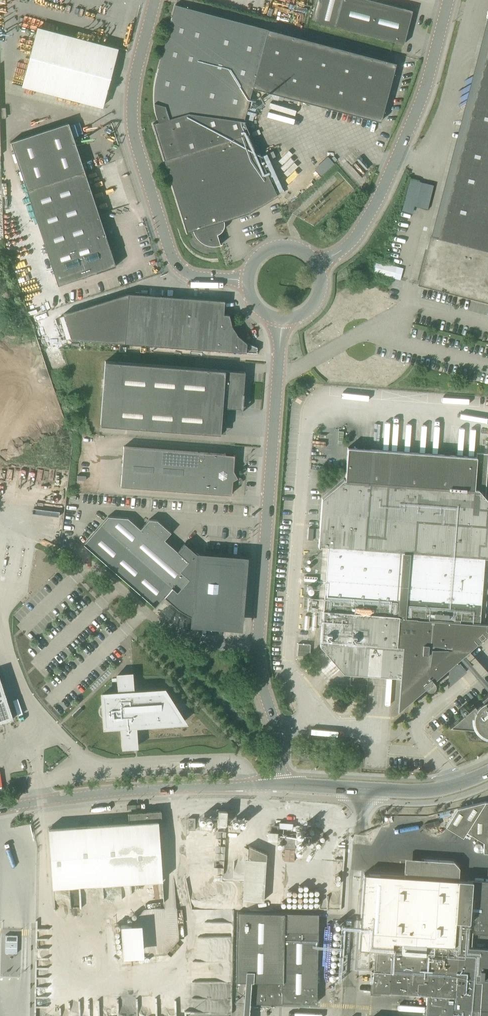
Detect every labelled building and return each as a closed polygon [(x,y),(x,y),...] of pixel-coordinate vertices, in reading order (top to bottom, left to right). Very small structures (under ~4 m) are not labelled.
[(403,44),(412,10),(372,0),(321,0),(315,21),(403,44)] [(157,122),(152,124),(163,160),(164,160),(186,232),(192,231),(195,236),(199,240),(204,243),(210,245),(216,245),(221,244),(220,244),(217,234),(220,232),(223,229),(224,225),(223,221),(248,213),(277,196),(249,133),(243,121),(253,89),(380,122),(396,63),(271,31),(178,6),(156,73),(153,83),(152,93),(153,103),(154,113),(157,122)] [(108,87),(113,69),(112,68),(117,49),(37,28),(22,86),(102,107),(107,87),(108,87)] [(418,285),(487,303),(487,49),(441,231),(437,247),(429,245),(418,285)] [(57,285),(115,266),(68,122),(10,141),(57,285)] [(326,178),(339,164),(330,157),(318,170),(326,178)] [(413,179),(406,205),(418,208),(425,182),(413,179)] [(378,262),(376,274),(399,277),(401,265),(378,262)] [(256,353),(257,347),(246,343),(237,336),(231,326),(229,315),(223,314),(224,301),(128,294),(63,314),(71,339),(124,343),(256,353)] [(242,409),(245,372),(105,361),(100,425),(220,434),(222,407),(242,409)] [(231,495),(232,480),(237,478),(233,470),(234,455),(123,446),(120,486),(231,495)] [(318,547),(319,547),(320,547),(320,546),(327,546),(324,593),(320,640),(320,646),(332,660),(343,674),(381,677),(394,678),(400,678),(418,679),(425,687),(425,688),(426,689),(427,689),(428,690),(430,690),(431,689),(432,689),(433,688),(434,687),(434,686),(434,684),(434,683),(433,681),(433,680),(448,668),(455,661),(460,657),(474,673),(487,690),(487,683),(477,671),(463,655),(477,642),(481,600),(484,558),(487,558),(487,501),(485,497),(486,475),(487,453),(476,452),(476,457),(348,448),(346,472),(345,480),(343,479),(330,490),(322,498),(320,522),(318,547)] [(168,531),(156,520),(148,520),(140,529),(127,518),(107,517),(83,544),(154,607),(164,597),(177,608),(181,611),(186,614),(190,616),(194,617),(199,619),(204,620),(225,622),(225,612),(235,613),(239,564),(185,559),(161,538),(168,531)] [(301,657),(312,657),(312,648),(301,648),(301,657)] [(134,692),(132,675),(116,677),(117,693),(102,694),(104,728),(120,726),(121,746),(137,745),(136,725),(183,722),(184,722),(164,690),(134,692)] [(0,680),(0,723),(13,719),(0,680)] [(450,728),(477,730),(478,731),(479,733),(480,734),(482,735),(483,736),(484,737),(486,737),(487,738),(487,695),(450,728)] [(485,801),(457,808),(446,826),(462,837),(466,831),(483,842),(483,852),(487,852),(487,801),(485,801)] [(220,806),(220,828),(231,828),(231,833),(245,833),(245,824),(247,824),(247,817),(230,816),(230,806),(220,806)] [(457,808),(416,819),(416,836),(442,836),(446,826),(457,808)] [(128,823),(48,829),(52,889),(162,881),(158,821),(161,821),(160,818),(158,816),(157,814),(155,813),(152,811),(136,812),(134,814),(132,816),(130,818),(129,821),(128,823)] [(212,811),(200,814),(202,824),(214,820),(212,811)] [(271,829),(270,837),(280,838),(281,830),(271,829)] [(240,844),(239,834),(229,835),(229,845),(240,844)] [(248,848),(247,860),(265,861),(266,854),(249,846),(248,848)] [(299,848),(288,848),(288,861),(299,861),(299,848)] [(387,875),(387,889),(396,889),(394,923),(413,924),(413,935),(388,934),(390,912),(376,911),(371,993),(426,996),(425,1015),(487,1015),(487,948),(469,946),(469,935),(487,936),(487,882),(387,875)] [(282,1002),(316,1003),(317,914),(236,912),(235,982),(251,982),(251,1004),(282,1005),(282,1002)] [(131,925),(120,926),(122,958),(133,957),(131,925)] [(0,928),(0,1004),(32,1003),(29,927),(0,928)]
